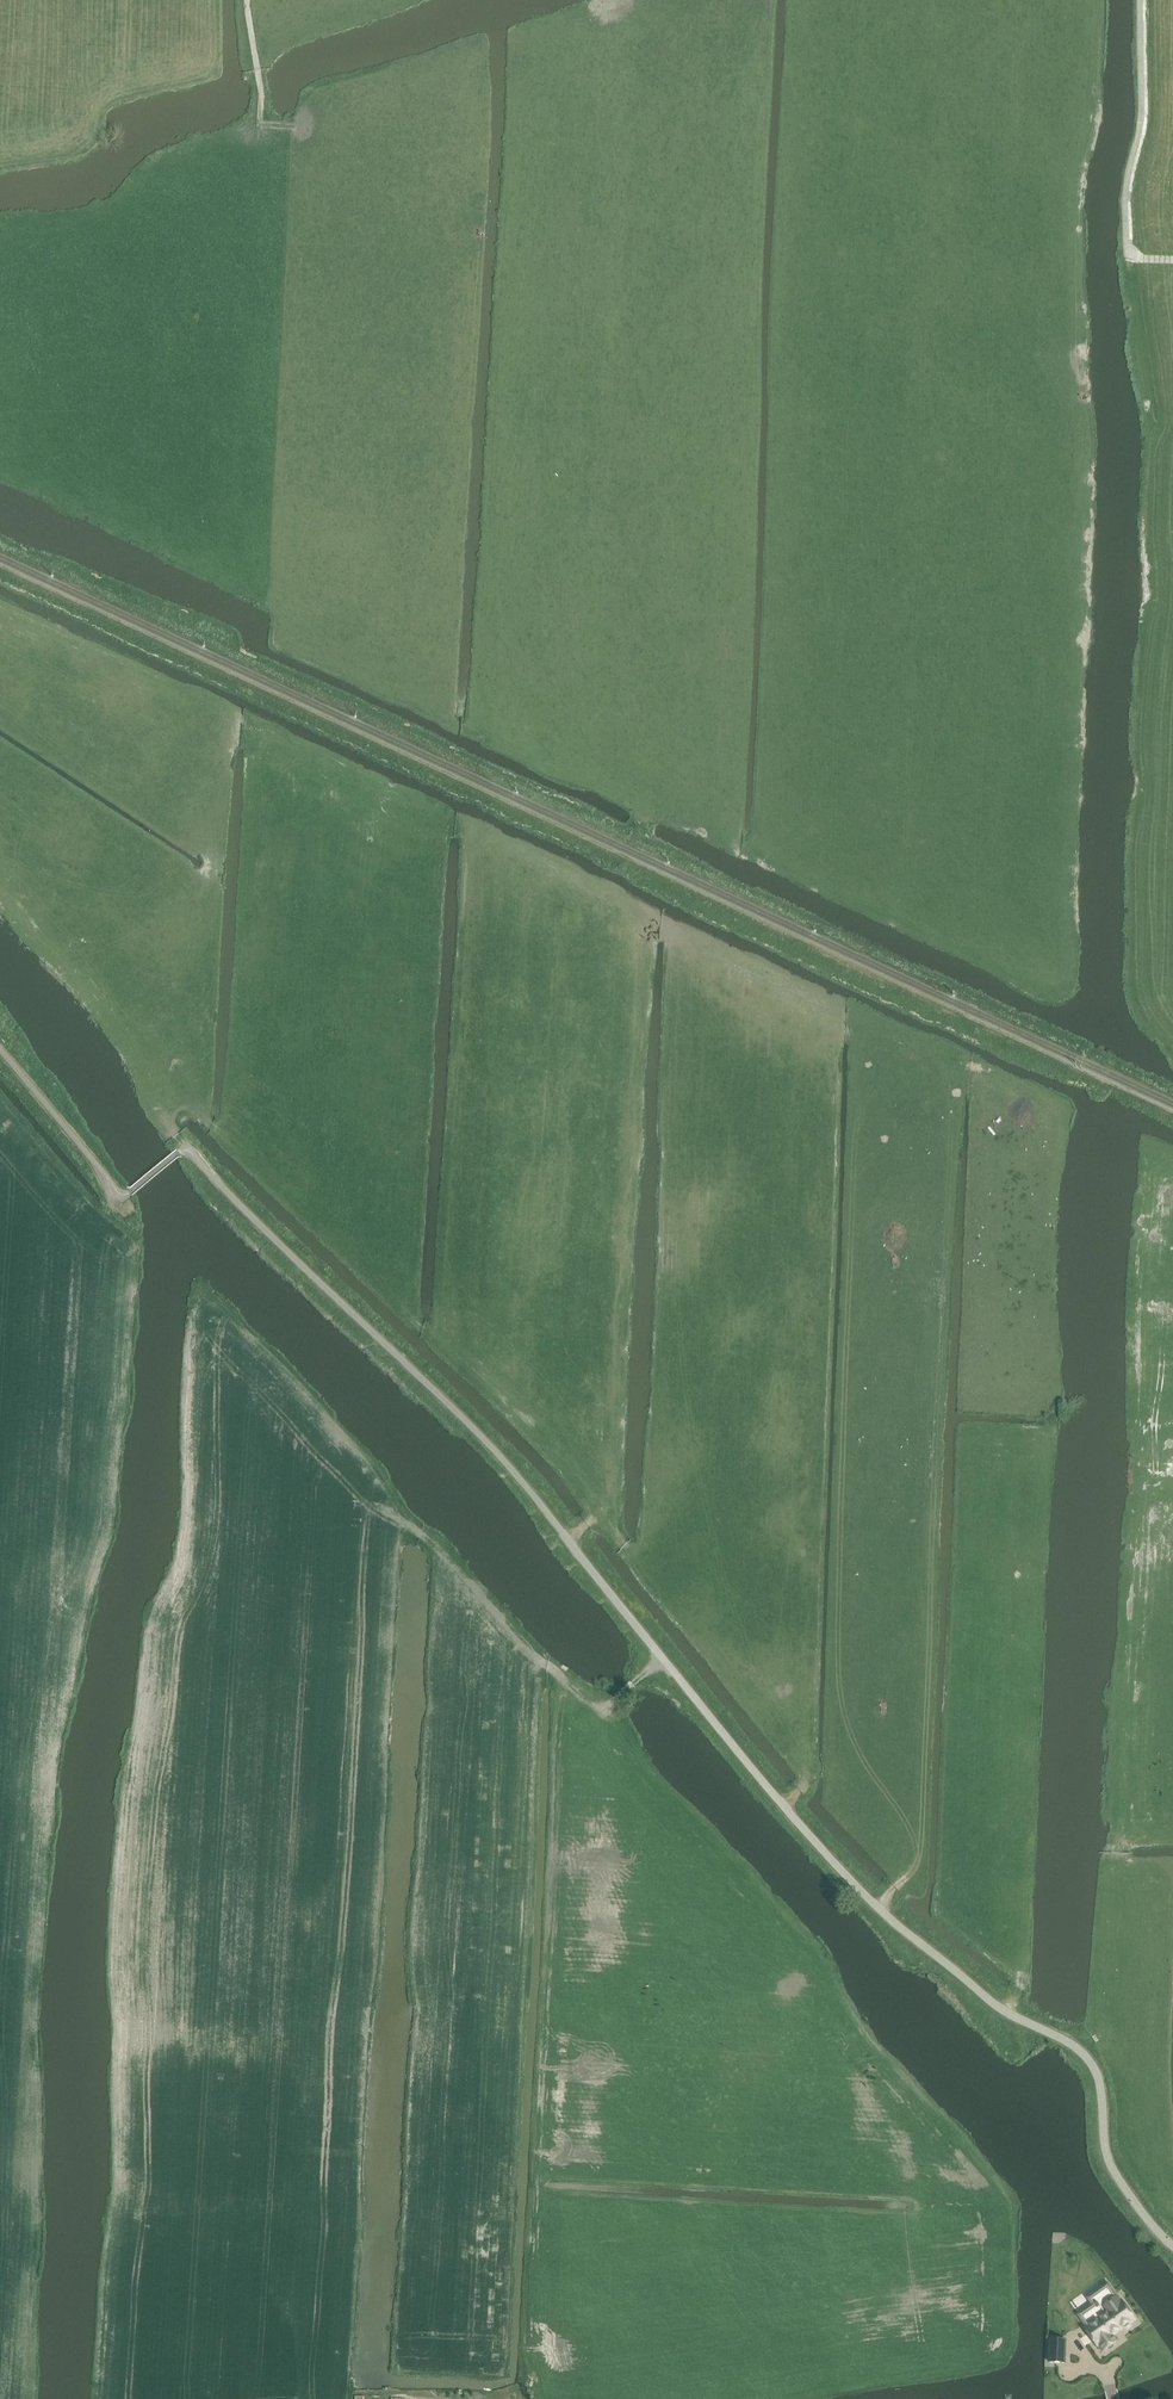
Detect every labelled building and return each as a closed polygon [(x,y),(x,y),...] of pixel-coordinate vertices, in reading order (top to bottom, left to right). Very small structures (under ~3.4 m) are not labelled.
[(1122,2328),(1123,2329),(1131,2326),(1131,2322),(1134,2319),(1123,2302),(1118,2295),(1101,2307),(1106,2314),(1099,2318),(1097,2316),(1095,2315),(1092,2315),(1090,2316),(1088,2319),(1087,2321),(1086,2329),(1097,2345),(1099,2344),(1104,2350),(1117,2342),(1112,2335),(1122,2328)] [(1051,2340),(1050,2362),(1065,2363),(1066,2340),(1051,2340)]
